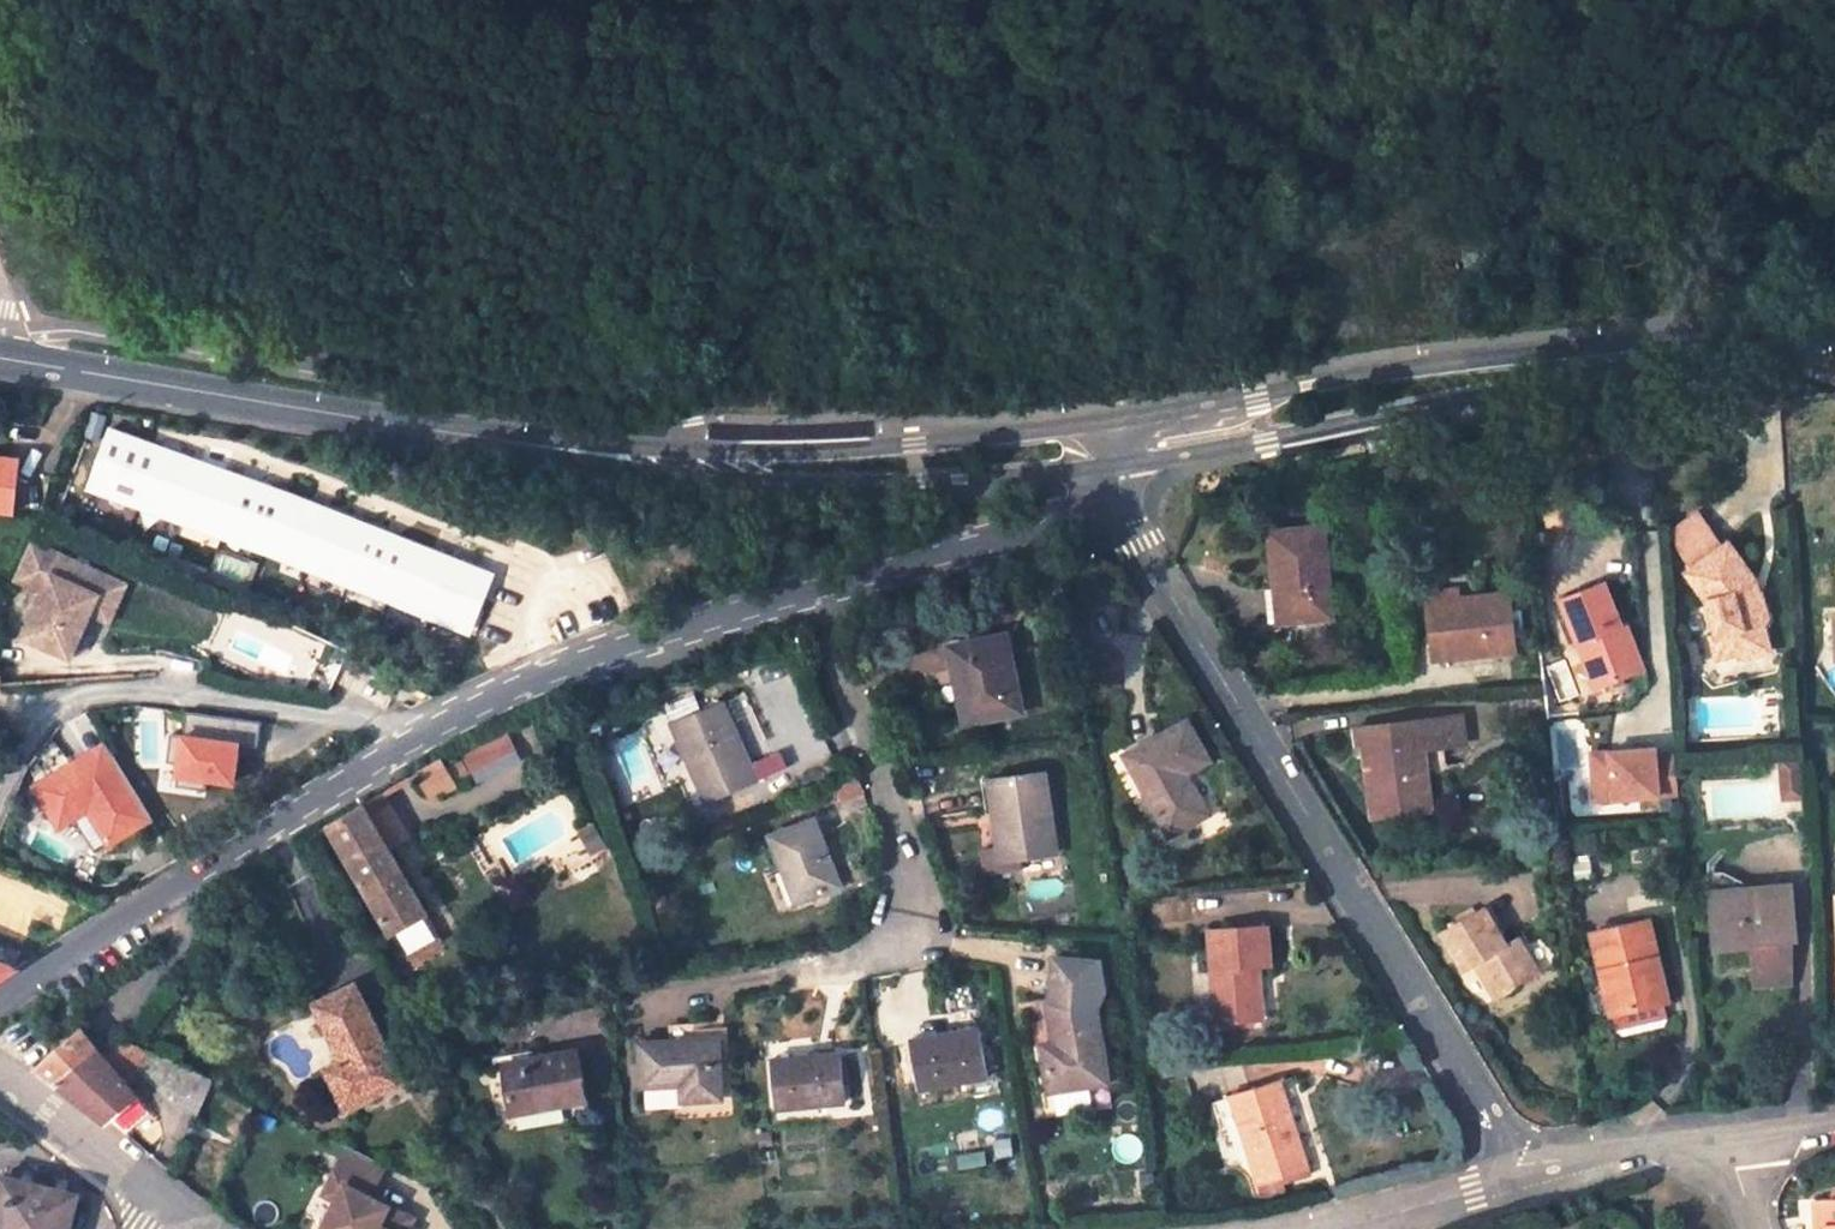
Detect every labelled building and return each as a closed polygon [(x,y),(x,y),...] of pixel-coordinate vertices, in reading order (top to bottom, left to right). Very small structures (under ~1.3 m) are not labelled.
[(148,507),(470,629),(492,574),(111,429),(83,502),(143,523),(148,507)] [(12,514),(19,461),(0,459),(0,512),(12,514)] [(70,513),(75,500),(62,494),(57,508),(70,513)] [(1329,618),(1320,528),(1269,533),(1275,590),(1278,623),(1329,618)] [(265,591),(276,561),(219,540),(207,569),(265,591)] [(32,542),(15,580),(43,593),(23,637),(70,659),(90,615),(108,575),(32,542)] [(1733,652),(1743,658),(1771,650),(1764,626),(1768,619),(1761,594),(1754,597),(1745,585),(1754,579),(1729,543),(1687,572),(1707,600),(1716,636),(1727,633),(1733,652)] [(108,575),(90,615),(109,623),(127,584),(108,575)] [(1602,585),(1562,601),(1596,689),(1642,671),(1624,627),(1620,630),(1602,585)] [(1275,590),(1267,590),(1271,624),(1278,623),(1275,590)] [(1458,600),(1457,591),(1432,594),(1433,603),(1458,600)] [(1435,662),(1513,652),(1512,639),(1508,611),(1506,594),(1458,600),(1433,603),(1428,603),(1435,662)] [(1525,638),(1521,610),(1508,611),(1512,639),(1525,638)] [(1716,636),(1711,637),(1717,657),(1733,652),(1727,633),(1716,636)] [(1019,713),(1003,636),(947,647),(964,725),(1019,713)] [(663,707),(670,724),(701,712),(694,695),(663,707)] [(701,712),(670,724),(705,804),(757,782),(750,766),(740,770),(734,756),(744,752),(721,703),(701,712)] [(258,747),(260,723),(187,715),(184,739),(171,737),(168,763),(178,765),(176,789),(208,792),(209,782),(234,785),(238,745),(258,747)] [(1464,746),(1461,716),(1360,729),(1366,764),(1374,820),(1429,813),(1426,778),(1447,775),(1444,749),(1464,746)] [(1207,762),(1184,724),(1124,757),(1169,837),(1207,816),(1184,775),(1207,762)] [(1366,764),(1360,729),(1349,731),(1355,766),(1366,764)] [(473,781),(520,764),(510,738),(463,755),(473,781)] [(1587,749),(1590,803),(1658,799),(1655,745),(1587,749)] [(740,770),(750,766),(744,752),(734,756),(740,770)] [(111,844),(152,820),(113,756),(87,772),(80,760),(35,787),(60,827),(89,809),(111,844)] [(1802,758),(1781,760),(1782,775),(1802,774),(1802,758)] [(430,802),(458,786),(446,769),(440,759),(414,775),(430,802)] [(468,780),(458,763),(446,769),(458,786),(468,780)] [(1055,855),(1043,774),(987,781),(997,849),(999,862),(1020,859),(1055,855)] [(1802,774),(1782,775),(1784,800),(1804,799),(1802,774)] [(388,849),(407,840),(381,795),(362,806),(388,849)] [(390,936),(426,914),(388,849),(362,806),(327,827),(390,936)] [(840,887),(813,820),(768,838),(795,904),(840,887)] [(985,877),(1022,872),(1020,859),(999,862),(997,849),(981,852),(985,877)] [(1708,875),(1713,951),(1718,951),(1750,949),(1752,967),(1754,988),(1793,985),(1789,954),(1779,955),(1778,946),(1795,944),(1790,887),(1725,892),(1723,874),(1708,875)] [(1505,946),(1483,910),(1442,935),(1464,972),(1474,967),(1497,1000),(1540,975),(1517,939),(1505,946)] [(1648,922),(1593,937),(1601,975),(1612,973),(1622,1014),(1611,1016),(1615,1031),(1666,1018),(1663,1004),(1666,1003),(1648,922)] [(1206,931),(1213,1024),(1254,1021),(1250,969),(1257,968),(1268,968),(1266,929),(1206,931)] [(1718,951),(1719,969),(1752,967),(1750,949),(1718,951)] [(15,967),(0,961),(0,978),(15,967)] [(1250,969),(1254,1021),(1261,1021),(1257,968),(1250,969)] [(1612,973),(1601,975),(1610,1016),(1611,1016),(1622,1014),(1612,973)] [(405,1083),(354,983),(312,1005),(341,1061),(322,1071),(343,1114),(405,1083)] [(1107,1083),(1093,994),(1050,1000),(1056,1044),(1042,1046),(1049,1092),(1107,1083)] [(1035,1002),(1042,1046),(1056,1044),(1050,1000),(1035,1002)] [(36,1068),(55,1083),(94,1048),(79,1029),(36,1068)] [(985,1078),(977,1030),(908,1042),(917,1091),(985,1078)] [(719,1101),(716,1039),(636,1043),(640,1088),(643,1088),(680,1086),(681,1103),(719,1101)] [(100,1057),(128,1090),(137,1068),(144,1050),(126,1042),(100,1057)] [(100,1057),(94,1048),(55,1083),(108,1123),(112,1120),(129,1135),(151,1116),(128,1090),(100,1057)] [(137,1068),(159,1090),(173,1063),(144,1050),(137,1068)] [(586,1102),(575,1052),(503,1064),(511,1116),(586,1102)] [(845,1103),(839,1053),(770,1061),(776,1110),(845,1103)] [(159,1090),(175,1105),(194,1114),(210,1080),(173,1063),(159,1090)] [(1276,1082),(1229,1097),(1257,1185),(1304,1170),(1276,1082)] [(681,1103),(680,1086),(643,1088),(643,1109),(682,1107),(681,1103)] [(1165,1165),(1161,1142),(1150,1144),(1154,1167),(1165,1165)] [(332,1178),(345,1184),(338,1199),(324,1228),(403,1228),(411,1212),(371,1194),(386,1162),(348,1145),(332,1178)] [(3,1172),(0,1186),(0,1228),(66,1228),(76,1191),(3,1172)] [(332,1178),(325,1193),(338,1199),(345,1184),(332,1178)] [(1171,1211),(1169,1199),(1158,1200),(1160,1212),(1171,1211)] [(1814,1201),(1816,1226),(1824,1226),(1824,1228),(1834,1228),(1834,1199),(1814,1201)] [(416,1215),(411,1212),(403,1228),(409,1228),(416,1215)]
